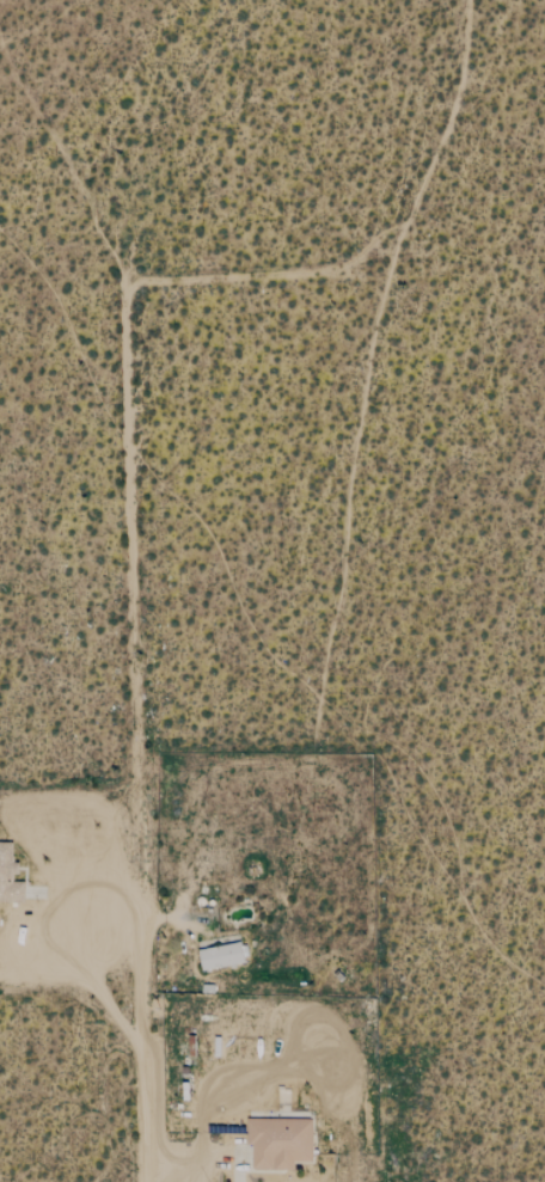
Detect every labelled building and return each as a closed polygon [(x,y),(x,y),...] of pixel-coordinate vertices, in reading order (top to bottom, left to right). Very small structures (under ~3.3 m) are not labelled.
[(18,882),(18,863),(15,863),(15,842),(0,843),(0,902),(27,901),(26,882),(18,882)] [(247,963),(243,942),(200,951),(204,971),(247,963)] [(315,1119),(248,1118),(248,1145),(253,1145),(253,1170),(296,1170),(296,1162),(314,1162),(315,1119)]
